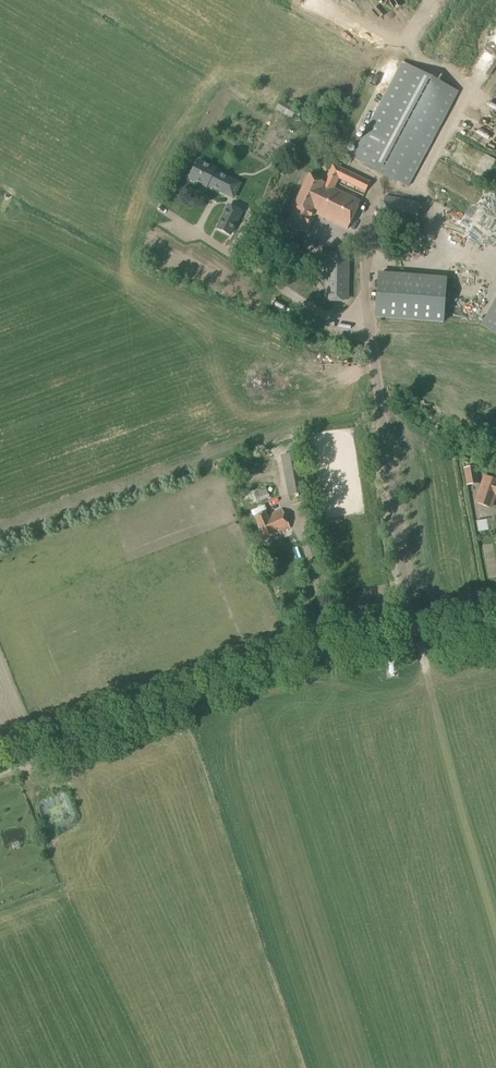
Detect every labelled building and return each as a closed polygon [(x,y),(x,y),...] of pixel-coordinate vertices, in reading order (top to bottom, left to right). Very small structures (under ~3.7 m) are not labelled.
[(408,187),(439,127),(458,91),(402,61),(383,97),(352,157),(408,187)] [(292,119),(297,110),(281,101),(276,110),(292,119)] [(342,121),(347,111),(330,102),(325,112),(342,121)] [(465,162),(473,163),(475,151),(467,150),(465,162)] [(233,198),(240,184),(214,171),(215,169),(198,161),(190,179),(207,187),(208,185),(233,198)] [(370,183),(333,165),(324,183),(308,176),(293,208),(295,209),(287,224),(306,234),(315,214),(347,229),(361,202),(334,189),(339,179),(365,192),(370,183)] [(414,228),(420,204),(385,197),(379,220),(414,228)] [(428,226),(429,212),(420,211),(419,226),(428,226)] [(479,220),(488,223),(491,215),(482,212),(479,220)] [(224,213),(217,228),(230,235),(238,220),(224,213)] [(426,232),(425,247),(434,248),(434,232),(426,232)] [(328,255),(324,255),(323,300),(327,301),(327,303),(341,303),(341,301),(348,301),(348,255),(342,255),(342,253),(328,253),(328,255)] [(444,323),(447,277),(380,271),(376,319),(444,323)] [(482,324),(495,332),(495,300),(482,324)] [(281,456),(288,497),(306,493),(298,452),(281,456)] [(466,486),(479,484),(476,466),(463,468),(466,486)] [(476,503),(490,508),(494,496),(495,497),(495,480),(485,476),(476,503)] [(257,503),(270,498),(266,487),(253,492),(257,503)] [(290,528),(282,510),(267,516),(265,512),(255,517),(264,540),(290,528)] [(4,850),(33,840),(25,814),(0,823),(0,838),(4,850)]
